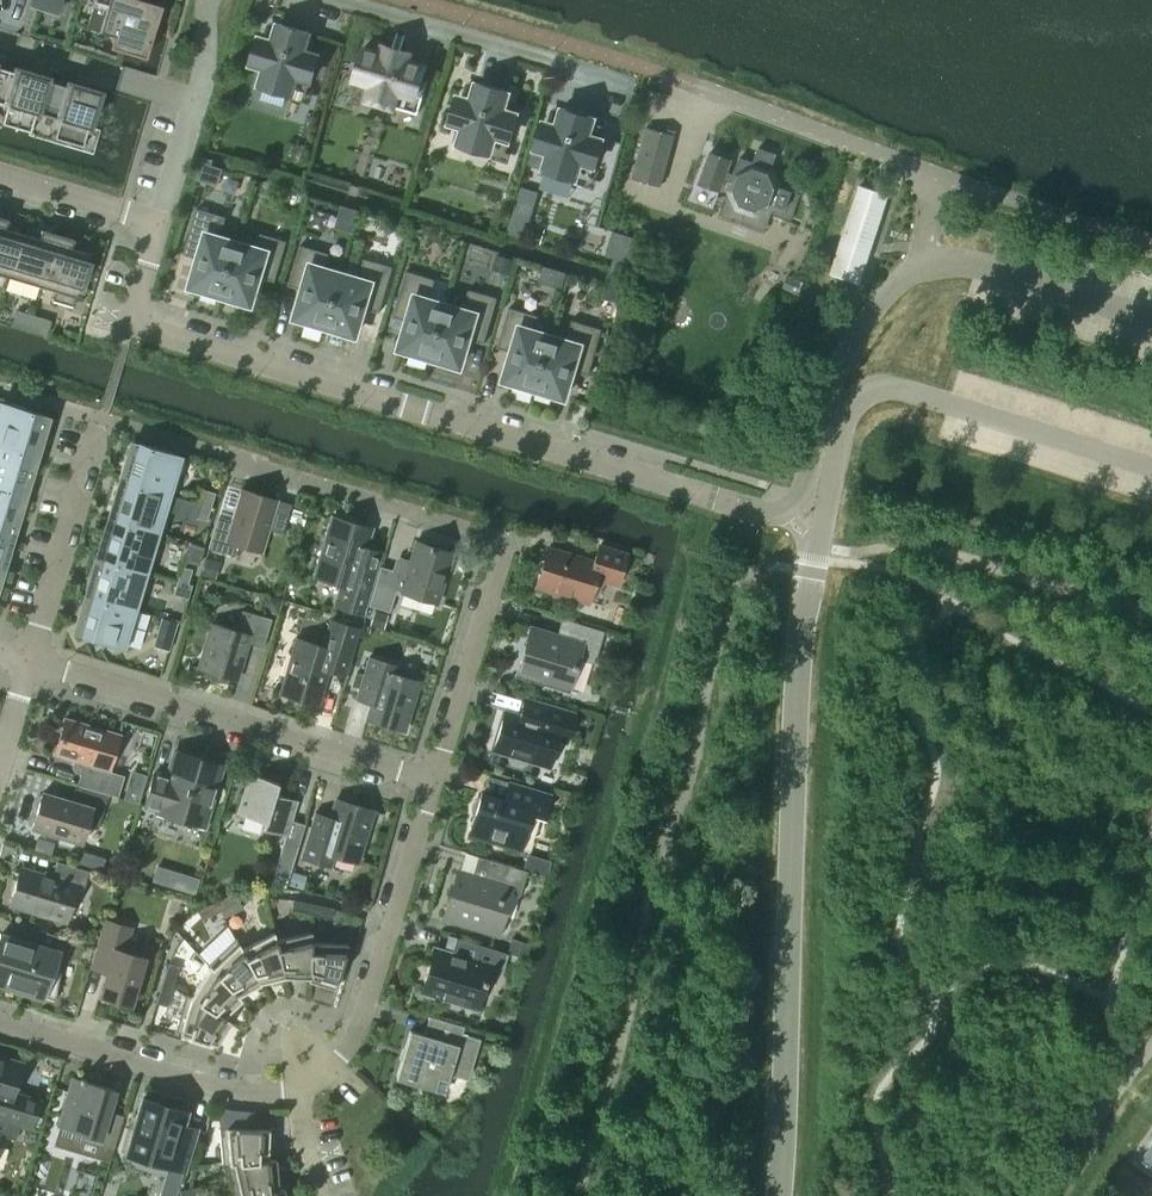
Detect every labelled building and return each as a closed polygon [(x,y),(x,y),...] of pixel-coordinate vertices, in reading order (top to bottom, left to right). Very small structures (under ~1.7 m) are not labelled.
[(36,6),(57,12),(60,0),(38,0),(36,6)] [(86,27),(113,35),(111,41),(123,45),(122,50),(123,50),(145,57),(147,51),(150,52),(156,33),(153,32),(154,30),(157,19),(161,5),(144,0),(94,0),(86,27)] [(258,35),(250,62),(266,67),(261,84),(291,93),(296,74),(311,79),(319,54),(303,50),(309,31),(279,22),(274,40),(258,35)] [(373,82),(368,98),(418,112),(427,81),(421,79),(425,66),(404,59),(406,51),(401,49),(405,35),(397,32),(392,47),(387,45),(384,54),(363,47),(354,77),(373,82)] [(0,66),(0,102),(7,104),(2,123),(30,131),(36,112),(35,112),(45,78),(46,78),(46,77),(18,68),(17,71),(0,66)] [(69,86),(46,78),(45,78),(35,112),(36,112),(59,119),(54,137),(83,146),(99,91),(70,83),(69,86)] [(456,94),(448,121),(464,126),(459,143),(489,152),(495,133),(510,138),(517,113),(502,109),(507,90),(478,81),(473,99),(456,94)] [(534,147),(529,164),(575,177),(580,159),(596,163),(603,139),(587,134),(593,116),(589,115),(567,108),(563,107),(558,124),(542,120),(534,147)] [(661,186),(675,132),(649,126),(636,179),(661,186)] [(211,146),(230,151),(233,138),(215,132),(211,146)] [(733,158),(713,152),(712,151),(701,183),(722,190),(726,178),(732,181),(729,190),(731,191),(739,207),(759,213),(776,204),(780,205),(786,189),(782,188),(776,169),(773,168),(778,154),(759,147),(754,162),(740,157),(735,174),(728,172),(733,158)] [(385,186),(399,190),(405,169),(394,166),(389,169),(385,186)] [(833,273),(830,282),(844,287),(847,277),(859,281),(864,267),(887,194),(880,192),(859,186),(837,259),(836,262),(832,273),(833,273)] [(519,190),(507,232),(523,237),(536,195),(519,190)] [(199,292),(220,298),(237,241),(220,236),(227,216),(198,207),(184,253),(200,258),(192,285),(200,287),(199,292)] [(21,232),(5,227),(7,220),(8,220),(8,219),(0,216),(0,273),(9,276),(21,232)] [(42,286),(57,233),(40,229),(40,230),(38,237),(21,232),(9,276),(42,286)] [(613,230),(610,242),(634,249),(637,237),(613,230)] [(254,246),(237,241),(220,298),(241,304),(243,300),(251,303),(259,276),(275,281),(287,240),(258,231),(254,246)] [(74,238),(57,233),(42,286),(55,289),(52,298),(51,299),(72,305),(78,286),(80,287),(80,285),(80,284),(86,264),(87,264),(87,262),(86,261),(89,252),(71,246),(73,240),(74,238)] [(304,323),(325,329),(342,272),(325,268),(329,252),(301,244),(288,285),(304,289),(296,316),(305,319),(304,323)] [(512,258),(497,254),(493,268),(508,272),(512,258)] [(359,277),(342,272),(325,329),(346,335),(347,331),(356,334),(364,307),(380,312),(393,265),(365,257),(359,277)] [(408,354),(429,360),(446,304),(429,299),(436,278),(407,269),(393,316),(409,320),(401,347),(409,350),(408,354)] [(463,309),(446,304),(429,360),(451,366),(452,362),(460,365),(468,338),(484,343),(498,297),(469,288),(463,309)] [(513,385),(534,391),(551,335),(534,330),(539,315),(510,306),(497,347),(513,352),(505,378),(514,381),(513,385)] [(12,326),(28,331),(33,314),(17,309),(12,326)] [(49,319),(33,314),(28,331),(44,335),(49,319)] [(568,340),(551,335),(534,391),(555,398),(556,394),(565,396),(573,369),(589,374),(603,328),(574,319),(568,340)] [(30,452),(42,413),(7,402),(6,404),(0,402),(0,443),(30,452)] [(138,442),(127,481),(173,495),(184,458),(173,454),(174,452),(138,442)] [(0,443),(0,485),(19,490),(30,452),(0,443)] [(115,519),(162,533),(173,495),(127,481),(115,519)] [(0,485),(0,526),(7,529),(19,490),(0,485)] [(277,499),(241,488),(231,519),(218,515),(208,547),(233,555),(237,543),(261,550),(277,499)] [(205,489),(201,503),(211,506),(215,492),(205,489)] [(207,520),(211,506),(201,503),(196,517),(207,520)] [(371,527),(332,515),(314,576),(340,584),(334,605),(362,613),(380,551),(365,547),(371,527)] [(103,557),(150,572),(162,533),(115,519),(103,557)] [(452,552),(415,540),(409,562),(403,560),(396,563),(394,569),(380,565),(368,605),(389,611),(396,589),(437,602),(446,571),(450,569),(453,559),(451,556),(452,552)] [(203,546),(190,542),(185,560),(198,563),(203,546)] [(539,574),(535,585),(553,590),(554,595),(568,599),(573,596),(590,601),(595,581),(601,578),(619,582),(627,553),(598,545),(593,561),(547,547),(543,559),(539,560),(536,565),(536,570),(539,574)] [(92,596),(138,610),(150,572),(103,557),(92,596)] [(219,561),(206,557),(201,574),(214,578),(219,561)] [(182,566),(177,580),(188,583),(192,569),(182,566)] [(184,597),(188,583),(177,580),(173,594),(184,597)] [(128,645),(138,610),(92,596),(80,635),(115,646),(117,642),(128,645)] [(280,599),(269,596),(267,603),(270,609),(276,611),(280,599)] [(190,665),(221,674),(235,679),(246,641),(263,646),(271,618),(242,609),(236,629),(212,622),(199,667),(190,664),(190,665)] [(374,610),(370,624),(382,627),(385,614),(374,610)] [(168,650),(176,621),(162,617),(154,646),(168,650)] [(530,626),(516,674),(568,690),(578,658),(594,663),(604,630),(562,617),(557,633),(530,626)] [(296,637),(279,692),(318,703),(328,669),(344,674),(358,627),(329,618),(322,645),(296,637)] [(398,666),(368,657),(356,698),(372,702),(367,718),(404,729),(418,681),(395,674),(398,666)] [(505,711),(493,748),(509,753),(508,758),(511,763),(520,766),(525,763),(526,758),(548,765),(558,732),(567,734),(574,713),(532,701),(528,714),(524,716),(505,711)] [(77,783),(76,784),(118,796),(118,795),(116,794),(122,776),(107,772),(119,734),(82,722),(80,719),(72,717),(68,718),(65,717),(54,753),(75,759),(74,764),(77,770),(82,771),(79,783),(77,783)] [(212,805),(210,802),(210,801),(221,764),(215,763),(213,759),(203,756),(200,758),(175,750),(167,777),(153,772),(144,804),(158,808),(157,811),(169,815),(171,818),(187,823),(191,821),(203,825),(206,816),(209,814),(212,805)] [(304,823),(291,819),(297,799),(274,792),(277,781),(249,772),(237,812),(264,821),(262,828),(286,835),(274,874),(288,878),(304,823)] [(471,811),(473,816),(468,834),(520,849),(520,848),(518,847),(523,830),(534,833),(538,831),(549,793),(508,781),(503,798),(480,792),(479,796),(475,799),(472,803),(471,807),(471,811)] [(42,792),(32,826),(80,840),(86,822),(98,825),(108,794),(79,785),(75,801),(42,792)] [(316,813),(314,812),(301,856),(331,865),(334,854),(357,861),(372,810),(384,814),(384,813),(336,798),(330,817),(326,820),(325,823),(314,820),(316,813)] [(510,891),(519,894),(527,870),(489,859),(483,877),(457,870),(443,918),(498,934),(498,932),(503,929),(506,920),(503,916),(510,891)] [(20,866),(9,905),(66,922),(69,913),(74,912),(78,895),(75,892),(77,884),(84,886),(89,870),(57,860),(52,875),(20,866)] [(292,871),(288,884),(302,889),(306,875),(292,871)] [(180,886),(191,889),(195,878),(187,876),(182,879),(180,886)] [(215,900),(220,910),(238,901),(234,891),(215,900)] [(311,913),(313,903),(293,898),(291,909),(311,913)] [(220,910),(215,900),(197,910),(202,919),(220,910)] [(333,907),(313,903),(311,913),(331,918),(333,907)] [(106,919),(94,959),(109,964),(99,995),(130,1004),(145,957),(124,950),(131,927),(106,919)] [(18,984),(55,999),(63,958),(54,956),(59,935),(18,922),(14,937),(0,933),(0,948),(2,948),(0,956),(0,980),(18,984)] [(227,925),(198,952),(208,963),(207,964),(209,966),(209,965),(237,995),(238,995),(260,983),(260,982),(259,982),(241,949),(242,948),(236,937),(234,938),(227,925)] [(259,982),(260,982),(284,976),(275,939),(276,939),(274,931),(242,948),(241,949),(259,982)] [(284,976),(308,977),(309,977),(310,942),(311,942),(311,931),(276,939),(275,939),(284,976)] [(434,948),(421,991),(442,997),(440,1002),(459,1007),(460,1003),(476,1007),(483,983),(484,983),(485,978),(484,978),(488,966),(499,969),(504,953),(508,954),(508,952),(456,936),(450,953),(434,948)] [(529,944),(511,938),(507,951),(525,956),(529,944)] [(309,977),(308,977),(308,979),(334,987),(347,943),(311,942),(310,942),(309,977)] [(162,982),(172,986),(178,966),(168,963),(162,982)] [(223,1016),(242,999),(238,995),(237,995),(209,965),(209,966),(191,996),(190,997),(223,1016)] [(166,1005),(172,986),(162,982),(156,1002),(166,1005)] [(231,1020),(223,1016),(190,997),(191,996),(186,993),(174,1031),(216,1043),(231,1020)] [(395,1078),(434,1089),(438,1077),(447,1079),(449,1074),(468,1079),(480,1038),(461,1033),(463,1026),(429,1015),(423,1034),(410,1029),(395,1078)] [(32,1125),(39,1099),(13,1091),(22,1062),(0,1055),(0,1116),(32,1125)] [(81,1079),(72,1076),(58,1125),(84,1132),(82,1139),(113,1148),(123,1114),(109,1110),(116,1089),(86,1080),(86,1079),(81,1077),(81,1079)] [(186,1110),(143,1097),(126,1152),(184,1169),(196,1128),(182,1124),(186,1110)] [(225,1127),(219,1126),(222,1164),(226,1164),(226,1163),(267,1160),(267,1159),(269,1129),(253,1128),(250,1128),(251,1110),(250,1110),(232,1108),(225,1107),(226,1127),(225,1127)] [(15,1139),(19,1123),(0,1118),(0,1134),(15,1139)] [(1140,1158),(1151,1166),(1151,1141),(1140,1158)] [(278,1188),(275,1158),(267,1159),(267,1160),(226,1163),(226,1164),(233,1195),(245,1195),(278,1189),(278,1188)] [(192,1195),(203,1195),(200,1184),(190,1187),(192,1195)] [(190,1187),(180,1189),(181,1195),(192,1195),(190,1187)] [(283,1187),(278,1188),(278,1189),(245,1195),(285,1195),(283,1187)]
